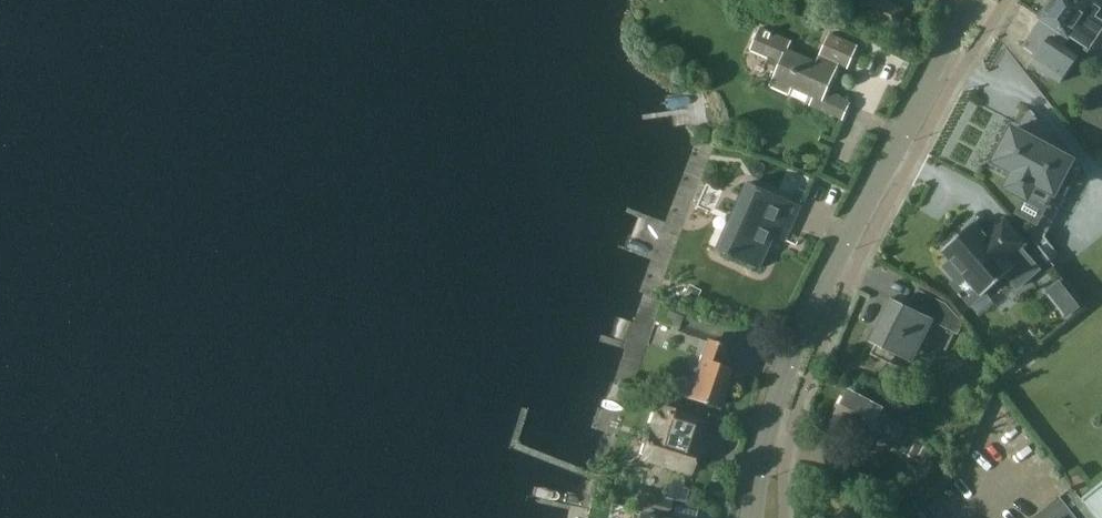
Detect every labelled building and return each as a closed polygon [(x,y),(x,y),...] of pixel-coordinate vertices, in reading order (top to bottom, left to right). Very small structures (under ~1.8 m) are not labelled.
[(857,12),(895,29),(904,8),(885,0),(863,0),(857,12)] [(1093,5),(1086,0),(1052,0),(1041,16),(1072,37),(1081,23),(1087,27),(1099,9),(1093,5)] [(1072,37),(1041,16),(1040,17),(1043,19),(1026,44),(1039,53),(1032,62),(1061,81),(1084,49),(1070,40),(1072,37)] [(906,18),(902,29),(913,34),(918,23),(906,18)] [(813,97),(811,103),(844,118),(850,105),(827,94),(840,63),(849,67),(858,47),(829,34),(817,62),(789,49),(792,41),(760,27),(751,49),(770,57),(768,62),(778,67),(770,84),(791,94),(793,88),(813,97)] [(1017,213),(1049,230),(1079,173),(1067,167),(1071,160),(1064,156),(1029,138),(1031,135),(1018,128),(1017,131),(1014,130),(1015,129),(1013,128),(1012,130),(997,159),(996,161),(998,162),(1016,171),(1012,179),(1008,187),(1026,196),(1017,213)] [(776,221),(791,227),(801,204),(750,182),(734,218),(739,220),(741,221),(726,253),(760,268),(774,236),(775,235),(770,233),(776,221)] [(1025,243),(1023,240),(1004,219),(1002,221),(1003,221),(990,233),(989,232),(987,234),(976,222),(977,222),(976,221),(974,223),(975,224),(965,233),(964,232),(942,250),(943,251),(944,251),(952,260),(944,267),(957,281),(964,274),(965,275),(968,272),(985,293),(1007,274),(1017,286),(1017,287),(1018,288),(1040,269),(1039,268),(1038,268),(1021,248),(1025,243)] [(689,285),(683,296),(695,302),(701,291),(689,285)] [(912,359),(932,320),(959,333),(964,322),(947,303),(942,300),(918,289),(910,308),(892,299),(872,340),(878,343),(873,354),(891,363),(897,352),(912,359)] [(1073,297),(1058,309),(1066,318),(1081,307),(1073,297)] [(678,329),(683,315),(658,306),(654,320),(678,329)] [(731,370),(719,365),(725,345),(706,339),(692,378),(680,374),(673,393),(686,397),(686,395),(719,406),(731,370)] [(837,415),(871,434),(884,410),(850,392),(837,415)] [(702,421),(700,420),(654,406),(647,427),(649,428),(639,458),(691,475),(692,473),(687,472),(696,444),(700,445),(700,443),(695,442),(702,421)] [(916,484),(924,494),(944,478),(936,469),(916,484)] [(1081,497),(1098,517),(1101,517),(1101,481),(1081,497)] [(1081,497),(1072,486),(1032,517),(1098,517),(1081,497)] [(680,487),(676,499),(685,501),(688,489),(680,487)] [(634,508),(667,515),(670,500),(638,493),(634,508)]
